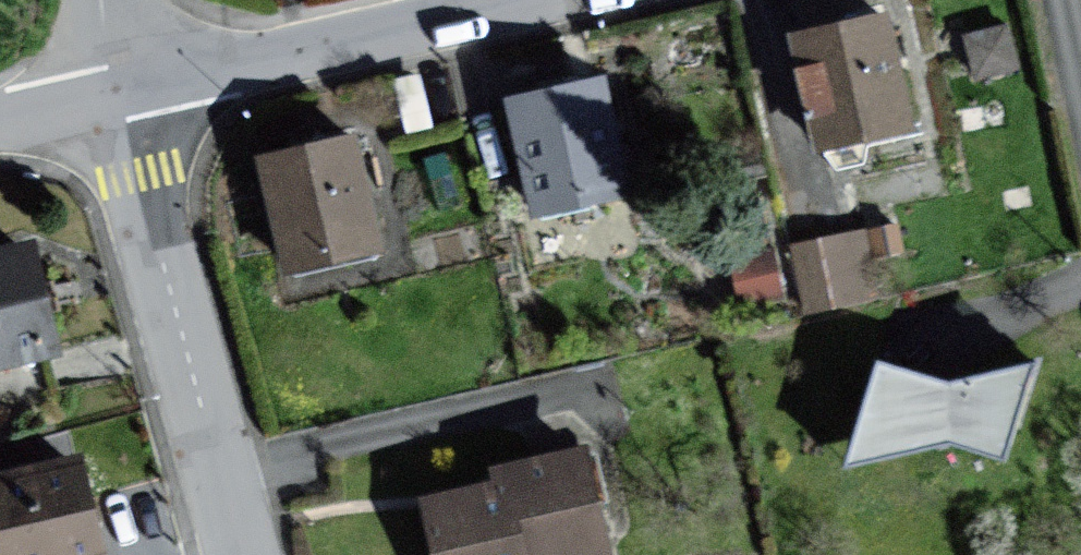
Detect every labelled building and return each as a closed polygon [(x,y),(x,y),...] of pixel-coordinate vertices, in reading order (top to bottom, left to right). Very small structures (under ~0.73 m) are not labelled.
[(894,12),(798,33),(826,158),(922,138),(894,12)] [(614,79),(505,99),(526,210),(635,190),(614,79)] [(369,139),(262,158),(284,276),(390,257),(369,139)] [(903,223),(817,241),(792,247),(806,312),(878,296),(871,262),(909,253),(903,223)] [(0,244),(0,373),(70,357),(42,234),(0,244)] [(957,384),(881,364),(853,458),(950,442),(1005,454),(1031,365),(957,384)] [(596,450),(500,468),(503,485),(429,499),(440,554),(602,554),(600,543),(613,541),(596,450)] [(0,482),(0,541),(3,554),(114,554),(93,462),(0,482)]
